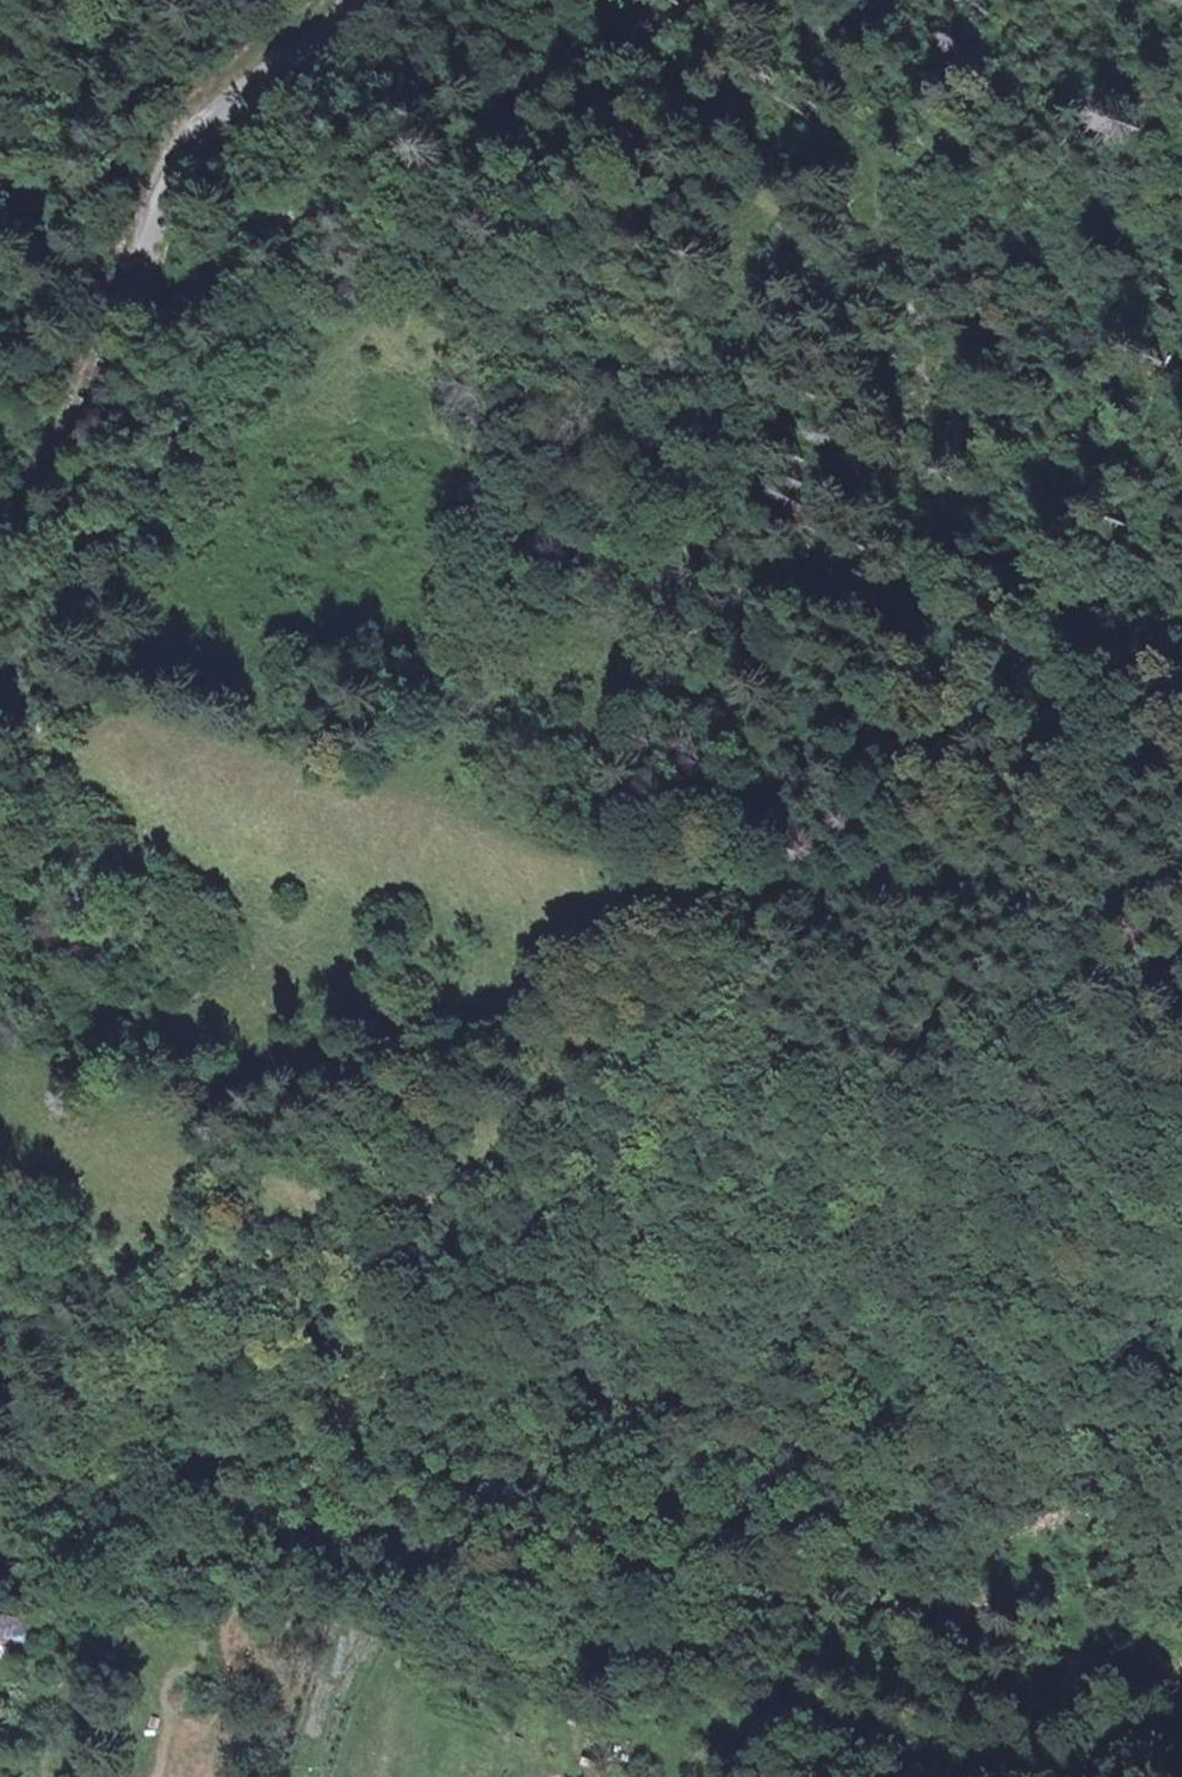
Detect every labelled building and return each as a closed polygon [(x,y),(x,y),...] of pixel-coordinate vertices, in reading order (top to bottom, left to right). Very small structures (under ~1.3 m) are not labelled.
[(12,1624),(0,1623),(0,1650),(8,1651),(12,1624)]
